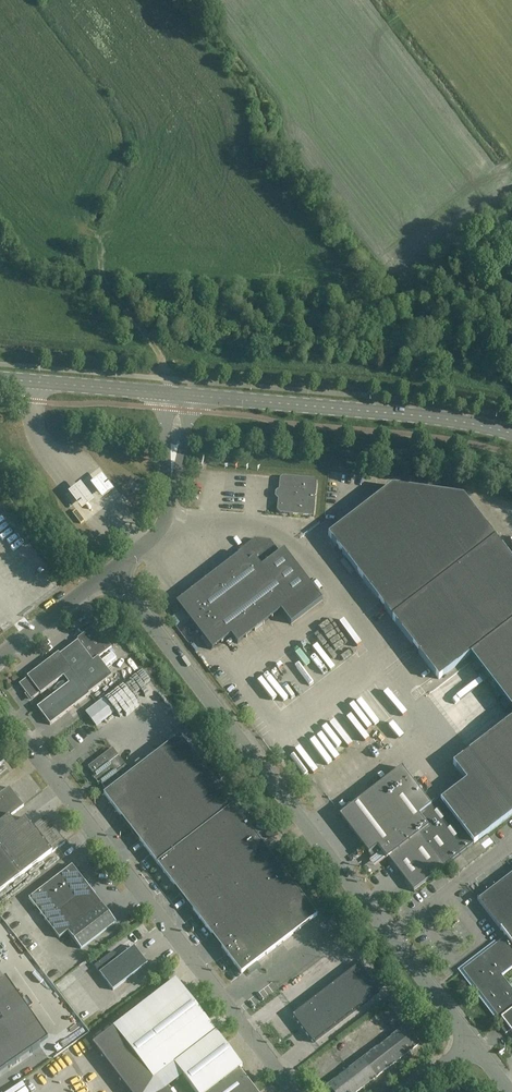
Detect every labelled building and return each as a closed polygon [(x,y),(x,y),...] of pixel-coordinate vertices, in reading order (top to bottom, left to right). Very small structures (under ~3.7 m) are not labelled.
[(102,473),(92,482),(104,497),(115,488),(102,473)] [(277,511),(280,513),(314,516),(317,482),(315,479),(310,479),(283,477),(280,479),(280,486),(279,486),(279,491),(281,493),(281,496),(278,499),(278,504),(277,511)] [(464,497),(392,487),(329,536),(439,679),(470,655),(511,710),(511,560),(464,497)] [(84,521),(77,510),(73,513),(81,523),(84,521)] [(14,532),(9,523),(0,529),(0,540),(14,532)] [(231,636),(237,644),(281,611),(291,624),(322,600),(284,550),(277,555),(267,541),(255,540),(250,543),(250,545),(248,547),(246,547),(241,551),(241,553),(241,554),(227,565),(177,603),(212,650),(231,636)] [(19,684),(31,700),(40,693),(40,694),(72,671),(77,677),(37,708),(50,725),(90,695),(89,694),(113,676),(99,658),(112,648),(97,627),(93,627),(78,638),(77,641),(60,655),(59,653),(27,677),(28,678),(19,684)] [(317,645),(312,649),(322,661),(327,657),(317,645)] [(283,668),(278,671),(301,700),(305,697),(283,668)] [(263,685),(259,689),(278,710),(281,707),(263,685)] [(104,699),(86,712),(96,726),(114,712),(104,699)] [(441,801),(439,799),(431,805),(402,768),(340,816),(374,861),(381,855),(384,859),(387,856),(414,891),(511,815),(511,719),(453,764),(467,781),(441,801)] [(400,748),(406,746),(401,734),(396,736),(400,748)] [(242,974),(293,934),(302,946),(319,934),(310,921),(318,915),(227,796),(201,763),(180,736),(145,763),(131,773),(113,749),(88,767),(94,775),(95,774),(97,776),(94,778),(98,784),(101,782),(102,784),(101,785),(107,792),(104,795),(227,954),(242,974)] [(310,772),(315,769),(311,763),(301,747),(296,749),(310,772)] [(425,778),(419,783),(426,791),(432,786),(425,778)] [(52,852),(52,853),(58,849),(65,843),(46,817),(33,827),(26,818),(17,825),(10,817),(24,807),(23,805),(9,788),(0,795),(0,892),(52,852)] [(59,938),(67,932),(81,949),(116,923),(103,905),(89,888),(72,866),(29,899),(59,938)] [(511,1032),(511,989),(502,976),(511,969),(511,875),(479,900),(478,899),(477,900),(509,941),(503,945),(500,942),(462,971),(501,1021),(502,1020),(506,1024),(501,1028),(506,1035),(511,1031),(511,1032)] [(444,906),(431,916),(437,923),(450,914),(444,906)] [(113,951),(94,966),(113,991),(148,964),(134,946),(119,958),(113,951)] [(379,993),(359,966),(291,1018),(291,1019),(294,1017),(313,1043),(379,993)] [(73,976),(59,989),(65,995),(79,982),(73,976)] [(6,980),(0,984),(0,1074),(48,1041),(6,980)] [(93,1043),(130,1091),(138,1091),(154,1080),(174,1064),(184,1076),(196,1091),(257,1091),(240,1069),(243,1067),(177,980),(114,1028),(93,1043)] [(393,1036),(407,1054),(419,1045),(406,1027),(393,1036)] [(407,1054),(393,1036),(363,1060),(376,1078),(407,1054)] [(363,1060),(328,1087),(332,1091),(357,1091),(376,1078),(363,1060)]
